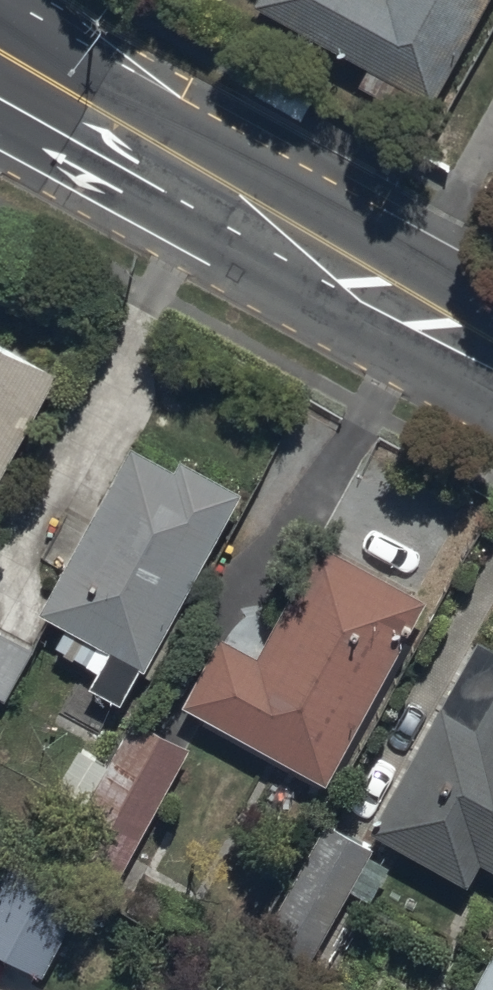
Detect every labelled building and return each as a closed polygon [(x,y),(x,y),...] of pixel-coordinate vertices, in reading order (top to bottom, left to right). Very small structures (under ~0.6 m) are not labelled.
[(432,88),(480,0),(268,0),(432,88)] [(59,370),(0,337),(0,479),(59,370)] [(146,666),(244,485),(179,450),(172,463),(131,441),(41,606),(65,619),(54,640),(101,665),(93,680),(125,698),(143,664),(146,666)] [(220,630),(182,699),(327,778),(428,594),(318,534),(255,649),(220,630)] [(34,645),(0,626),(0,694),(6,698),(34,645)] [(369,827),(467,882),(481,856),(492,863),(492,639),(477,630),(369,827)] [(53,856),(111,887),(190,741),(131,710),(53,856)] [(369,839),(319,815),(266,931),(315,954),(369,839)] [(0,872),(0,950),(43,971),(80,899),(5,862),(0,872)] [(491,942),(466,989),(492,989),(492,943),(491,942)]
